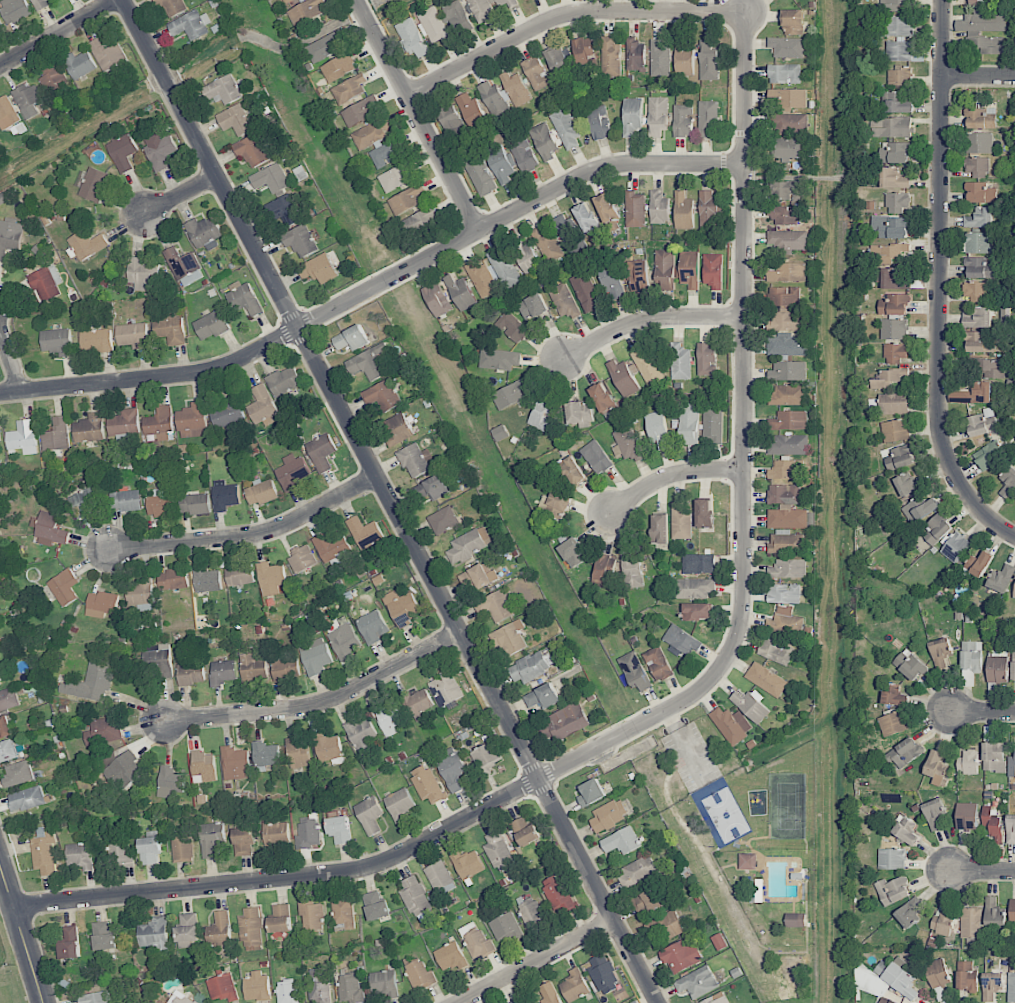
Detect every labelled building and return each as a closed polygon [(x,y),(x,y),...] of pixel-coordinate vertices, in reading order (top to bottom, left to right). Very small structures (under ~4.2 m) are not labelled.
[(24,0),(2,0),(0,1),(0,8),(10,25),(31,13),(24,0)] [(50,5),(47,1),(49,0),(31,0),(37,12),(50,5)] [(187,11),(183,0),(158,0),(165,19),(187,11)] [(323,0),(311,0),(287,9),(294,28),(328,14),(323,0)] [(473,28),(461,0),(458,0),(444,6),(457,35),(473,28)] [(496,17),(488,0),(468,0),(479,25),(496,17)] [(517,2),(516,0),(496,0),(501,10),(517,2)] [(914,5),(914,0),(880,0),(880,10),(898,11),(899,5),(914,5)] [(417,14),(434,46),(451,37),(435,5),(417,14)] [(997,7),(974,7),(974,14),(965,14),(965,20),(956,20),(956,30),(1006,31),(1007,15),(996,15),(997,7)] [(209,33),(206,25),(212,22),(207,13),(200,16),(197,9),(167,24),(173,37),(186,31),(191,41),(209,33)] [(804,35),(804,9),(783,10),(783,26),(786,26),(786,35),(804,35)] [(419,58),(429,54),(414,17),(396,25),(409,55),(416,52),(419,58)] [(887,61),(913,61),(913,39),(914,39),(914,17),(886,17),(886,36),(898,36),(898,42),(887,41),(887,61)] [(312,62),(350,45),(343,28),(305,46),(312,62)] [(694,36),(676,35),(675,75),(693,76),(694,36)] [(591,36),(570,40),(575,70),(596,66),(591,36)] [(620,44),(615,44),(614,36),(601,36),(602,81),(621,81),(620,44)] [(108,49),(100,37),(88,44),(105,73),(128,59),(119,43),(108,49)] [(626,70),(645,71),(646,44),(638,44),(638,37),(627,37),(626,70)] [(969,48),(979,48),(979,54),(1003,54),(1004,37),(969,37),(969,48)] [(805,39),(768,38),(768,47),(775,48),(774,57),(804,58),(805,39)] [(651,76),(670,76),(670,46),(661,46),(661,39),(651,39),(651,76)] [(719,49),(713,49),(713,40),(701,40),(700,80),(718,80),(719,49)] [(557,81),(574,72),(560,44),(543,53),(557,81)] [(75,81),(98,69),(88,51),(76,57),(73,52),(63,58),(75,81)] [(357,70),(349,52),(320,67),(328,83),(357,70)] [(538,54),(521,62),(535,92),(552,84),(538,54)] [(42,68),(45,77),(42,79),(48,95),(69,87),(60,61),(42,68)] [(769,65),(769,83),(789,83),(801,83),(801,64),(769,65)] [(888,85),(912,86),(912,69),(889,68),(888,85)] [(500,75),(515,107),(532,100),(519,72),(510,76),(508,71),(500,75)] [(203,88),(212,105),(222,99),(226,106),(244,96),(231,72),(203,88)] [(336,105),(365,94),(361,83),(367,81),(364,74),(330,88),(336,105)] [(495,79),(479,85),(493,120),(509,113),(495,79)] [(27,121),(40,114),(35,104),(42,101),(31,81),(11,91),(27,121)] [(807,107),(807,89),(769,90),(769,113),(792,112),(792,107),(807,107)] [(472,100),(468,92),(455,98),(473,131),(489,122),(476,98),(472,100)] [(914,101),(907,101),(906,92),(885,92),(886,113),(914,112),(914,101)] [(373,110),(380,105),(374,94),(340,114),(349,129),(375,114),(373,110)] [(9,96),(0,100),(0,125),(2,130),(21,122),(9,96)] [(668,97),(649,97),(649,137),(662,138),(662,130),(668,130),(668,97)] [(624,99),(624,138),(635,138),(634,130),(642,129),(642,99),(624,99)] [(699,137),(709,137),(709,131),(718,131),(719,101),(700,101),(699,137)] [(216,114),(223,131),(234,127),(238,137),(253,130),(243,103),(216,114)] [(436,112),(449,138),(466,129),(453,103),(436,112)] [(674,137),(692,137),(693,116),(693,105),(674,104),(674,137)] [(593,139),(611,137),(607,106),(589,108),(593,139)] [(572,116),(571,117),(566,107),(550,115),(567,151),(584,143),(572,116)] [(996,128),(996,108),(966,108),(967,129),(996,128)] [(808,114),(769,115),(770,133),(808,132),(808,114)] [(393,128),(388,117),(351,132),(358,150),(388,138),(385,131),(393,128)] [(912,137),(912,118),(872,117),(872,137),(912,137)] [(555,158),(552,152),(559,149),(546,122),(529,130),(544,163),(555,158)] [(252,169),(271,159),(257,132),(232,146),(239,158),(245,155),(252,169)] [(992,153),(993,133),(968,132),(967,153),(992,153)] [(134,168),(128,156),(139,151),(130,133),(107,145),(122,175),(134,168)] [(178,151),(170,133),(157,139),(154,133),(141,138),(156,173),(172,166),(168,155),(178,151)] [(378,169),(406,153),(397,137),(369,153),(378,169)] [(523,174),(539,166),(526,137),(509,144),(523,174)] [(804,138),(771,139),(772,158),(804,157),(804,138)] [(911,142),(882,143),(882,162),(911,162),(911,142)] [(518,171),(508,150),(506,151),(502,143),(485,151),(502,186),(511,181),(509,176),(518,171)] [(465,165),(481,197),(498,189),(482,156),(465,165)] [(967,157),(967,176),(989,176),(989,157),(967,157)] [(267,184),(273,195),(292,185),(278,161),(247,178),(254,191),(267,184)] [(378,176),(386,193),(414,180),(406,162),(378,176)] [(100,203),(109,173),(89,167),(80,196),(100,203)] [(882,187),(910,188),(911,177),(900,176),(900,167),(882,167),(882,187)] [(771,181),(771,200),(804,200),(804,181),(771,181)] [(997,188),(987,188),(987,182),(967,182),(967,202),(997,202),(997,188)] [(422,203),(418,195),(426,191),(422,183),(387,199),(395,216),(422,203)] [(651,223),(669,223),(669,198),(662,198),(662,190),(651,190),(651,223)] [(693,198),(685,198),(685,190),(675,190),(675,229),(694,229),(693,198)] [(718,231),(719,213),(723,213),(723,206),(718,206),(718,197),(713,197),(713,190),(700,190),(699,230),(718,231)] [(625,227),(645,227),(645,193),(626,192),(625,227)] [(269,203),(283,228),(302,218),(288,193),(269,203)] [(607,232),(619,229),(616,219),(617,218),(610,193),(597,196),(607,232)] [(887,213),(903,213),(903,207),(912,208),(912,193),(887,193),(887,213)] [(573,208),(586,234),(600,228),(587,201),(573,208)] [(405,218),(412,233),(441,220),(434,205),(405,218)] [(802,225),(803,207),(768,205),(768,218),(776,218),(776,223),(802,225)] [(993,207),(975,207),(975,216),(964,216),(964,227),(992,227),(993,207)] [(566,220),(563,214),(553,218),(568,255),(585,248),(573,217),(566,220)] [(206,245),(208,251),(219,246),(216,239),(223,236),(215,216),(199,223),(197,218),(185,223),(196,249),(206,245)] [(872,217),(872,239),(909,238),(908,216),(872,217)] [(0,220),(0,261),(5,262),(7,249),(20,251),(24,224),(0,220)] [(300,259),(319,250),(306,223),(281,235),(287,249),(294,246),(300,259)] [(542,233),(538,227),(530,231),(546,263),(564,254),(551,229),(542,233)] [(67,239),(72,247),(69,248),(73,255),(76,253),(81,262),(110,245),(103,233),(90,240),(84,229),(67,239)] [(808,231),(768,231),(767,244),(775,244),(775,253),(793,253),(793,249),(808,249),(808,231)] [(966,253),(993,253),(993,233),(966,232),(966,253)] [(526,235),(510,242),(524,277),(540,271),(526,235)] [(892,256),(901,256),(901,251),(911,251),(910,244),(872,245),(873,262),(893,262),(892,256)] [(487,254),(504,290),(521,282),(504,245),(487,254)] [(194,252),(181,258),(176,246),(165,250),(180,288),(204,278),(194,252)] [(674,288),(674,250),(656,250),(655,288),(674,288)] [(698,290),(699,251),(681,251),(681,284),(689,284),(689,290),(698,290)] [(321,284),(338,277),(329,253),(297,265),(302,278),(317,273),(321,284)] [(723,254),(704,254),(703,284),(713,284),(713,290),(722,290),(723,254)] [(158,292),(159,262),(145,261),(145,257),(129,257),(128,283),(135,283),(135,291),(158,292)] [(481,298),(498,289),(481,257),(464,266),(481,298)] [(995,278),(995,263),(986,263),(986,258),(967,257),(966,278),(995,278)] [(626,261),(631,294),(650,291),(645,258),(626,261)] [(63,282),(54,263),(28,276),(43,303),(61,294),(57,285),(63,282)] [(626,296),(616,263),(598,269),(605,293),(609,292),(612,300),(626,296)] [(807,281),(807,263),(776,263),(776,270),(768,270),(768,281),(807,281)] [(875,268),(874,282),(882,283),(882,288),(911,289),(911,277),(900,277),(900,269),(875,268)] [(585,314),(603,307),(587,270),(569,277),(585,314)] [(444,277),(460,312),(477,304),(464,277),(456,281),(452,273),(444,277)] [(264,312),(250,282),(242,285),(240,281),(225,287),(235,311),(247,306),(252,317),(264,312)] [(436,318),(453,310),(439,281),(422,289),(436,318)] [(581,314),(565,282),(547,290),(560,318),(569,313),(571,319),(581,314)] [(971,302),(991,303),(992,282),(964,282),(964,296),(971,296),(971,302)] [(801,287),(771,287),(771,305),(801,306),(801,287)] [(527,322),(549,310),(539,292),(517,303),(527,322)] [(909,315),(909,295),(890,294),(890,300),(879,300),(879,314),(909,315)] [(992,307),(964,306),(964,327),(992,328),(992,307)] [(203,342),(230,328),(220,309),(193,322),(203,342)] [(504,331),(504,330),(519,344),(530,331),(507,310),(495,324),(504,331)] [(804,312),(773,312),(773,331),(804,331),(804,312)] [(185,345),(184,318),(155,319),(155,336),(167,336),(167,346),(185,345)] [(908,319),(882,319),(882,339),(908,339),(908,319)] [(134,345),(134,349),(149,348),(147,323),(117,324),(118,345),(134,345)] [(350,345),(353,351),(370,343),(361,324),(332,338),(338,350),(350,345)] [(72,354),(71,329),(41,330),(42,356),(72,354)] [(81,352),(112,350),(111,329),(80,331),(81,352)] [(993,352),(993,331),(967,332),(967,352),(993,352)] [(808,337),(768,336),(768,355),(807,355),(808,337)] [(345,361),(352,376),(364,370),(370,382),(385,375),(376,355),(388,349),(385,342),(345,361)] [(690,349),(682,349),(682,342),(671,342),(671,380),(691,379),(690,349)] [(698,375),(717,375),(717,364),(716,364),(715,343),(697,343),(698,375)] [(885,364),(901,364),(901,358),(908,358),(908,344),(885,343),(885,364)] [(631,356),(648,388),(665,380),(648,347),(631,356)] [(521,350),(480,350),(480,369),(512,370),(512,366),(520,367),(521,350)] [(606,363),(623,398),(640,391),(626,361),(617,364),(615,359),(606,363)] [(1003,360),(981,359),(981,377),(1003,378),(1003,360)] [(807,362),(774,361),(773,370),(767,370),(767,380),(806,380),(807,362)] [(303,384),(293,364),(266,378),(275,398),(303,384)] [(909,369),(880,369),(880,379),(871,379),(871,388),(891,389),(891,381),(901,382),(901,376),(909,376),(909,369)] [(526,398),(522,390),(530,386),(526,378),(491,393),(499,410),(526,398)] [(384,412),(401,404),(389,379),(361,393),(367,407),(379,402),(384,412)] [(614,415),(610,407),(615,404),(603,381),(589,388),(605,420),(614,415)] [(255,424),(262,420),(265,427),(274,422),(272,417),(279,413),(263,382),(251,389),(257,401),(246,407),(255,424)] [(991,402),(991,382),(972,382),(972,391),(962,391),(962,403),(991,402)] [(768,405),(803,405),(803,386),(769,385),(768,405)] [(881,415),(909,414),(909,399),(897,400),(896,393),(881,394),(881,415)] [(528,424),(546,431),(558,401),(541,394),(528,424)] [(235,425),(246,420),(237,395),(208,407),(219,434),(236,428),(235,425)] [(580,428),(594,426),(589,400),(566,404),(569,425),(579,423),(580,428)] [(179,438),(207,436),(205,401),(191,401),(192,409),(177,410),(179,438)] [(698,404),(679,404),(679,437),(685,437),(685,445),(698,444),(698,404)] [(143,417),(143,435),(158,434),(159,441),(174,440),(172,405),(156,406),(157,417),(143,417)] [(722,407),(703,407),(703,442),(722,442),(722,407)] [(108,416),(108,435),(139,434),(138,408),(123,408),(123,415),(108,416)] [(651,444),(658,442),(660,450),(671,448),(662,410),(644,415),(651,444)] [(987,413),(963,418),(966,430),(970,429),(971,437),(998,431),(994,410),(987,411),(987,413)] [(807,411),(777,411),(777,419),(770,419),(770,429),(807,429),(807,411)] [(414,436),(404,412),(382,422),(392,446),(414,436)] [(104,441),(103,413),(89,413),(89,420),(74,421),(74,442),(104,441)] [(54,431),(41,432),(43,451),(70,448),(67,416),(53,417),(54,431)] [(881,423),(885,443),(910,438),(906,418),(881,423)] [(17,420),(18,431),(6,432),(7,450),(23,448),(23,455),(38,454),(35,419),(17,420)] [(509,436),(503,424),(491,430),(497,442),(509,436)] [(634,456),(635,462),(643,459),(632,425),(613,431),(623,460),(634,456)] [(320,475),(333,469),(326,456),(338,451),(328,432),(305,444),(320,475)] [(808,435),(769,434),(769,454),(808,455),(808,435)] [(580,449),(598,476),(613,466),(596,439),(580,449)] [(972,454),(982,471),(1006,456),(996,440),(972,454)] [(422,451),(417,442),(397,452),(411,480),(431,470),(426,461),(432,458),(428,448),(422,451)] [(892,456),(885,457),(888,471),(915,465),(911,444),(891,448),(892,456)] [(282,458),(286,465),(275,470),(287,493),(301,486),(299,481),(312,474),(302,456),(296,459),(293,453),(282,458)] [(559,464),(573,488),(587,480),(573,455),(559,464)] [(775,461),(775,468),(768,468),(768,479),(804,478),(804,460),(775,461)] [(1007,500),(1014,491),(1014,468),(1012,465),(1000,478),(1006,484),(999,492),(1007,500)] [(912,480),(910,472),(894,477),(901,496),(924,488),(920,477),(912,480)] [(429,494),(433,502),(450,493),(440,474),(413,488),(418,499),(429,494)] [(252,507),(279,497),(271,477),(244,487),(252,507)] [(227,512),(227,505),(240,505),(239,485),(226,485),(226,480),(213,481),(215,512),(227,512)] [(68,496),(77,517),(105,506),(96,485),(68,496)] [(768,528),(808,528),(807,509),(791,510),(791,504),(800,504),(800,485),(768,485),(769,504),(780,504),(780,509),(768,509),(768,528)] [(111,492),(111,509),(120,509),(120,512),(141,511),(140,490),(128,490),(128,487),(119,487),(120,492),(111,492)] [(543,495),(540,505),(552,510),(550,516),(560,520),(564,511),(567,512),(573,497),(553,489),(550,498),(543,495)] [(211,512),(209,493),(182,496),(184,515),(211,512)] [(148,496),(148,516),(175,515),(174,495),(148,496)] [(923,504),(919,497),(901,507),(911,524),(940,507),(935,497),(923,504)] [(698,528),(713,527),(712,499),(697,499),(698,528)] [(691,509),(682,509),(682,502),(672,502),(672,539),(692,539),(691,509)] [(427,516),(435,535),(459,525),(452,506),(427,516)] [(60,514),(41,511),(40,519),(32,517),(31,527),(38,528),(35,543),(53,546),(54,542),(68,545),(70,531),(57,529),(60,514)] [(954,526),(940,511),(924,526),(928,530),(922,535),(933,547),(954,526)] [(668,514),(653,514),(652,543),(668,543),(668,514)] [(375,520),(364,526),(358,515),(346,521),(361,550),(384,537),(375,520)] [(450,541),(454,547),(446,551),(452,564),(493,545),(484,525),(450,541)] [(335,538),(331,530),(312,539),(324,563),(351,549),(344,533),(335,538)] [(804,534),(791,534),(791,531),(770,530),(769,553),(804,554),(804,534)] [(572,569),(589,557),(575,536),(558,548),(572,569)] [(286,555),(296,575),(318,564),(308,544),(286,555)] [(981,578),(994,555),(984,550),(979,560),(971,555),(963,568),(981,578)] [(642,587),(641,552),(622,553),(623,588),(642,587)] [(617,558),(599,554),(591,585),(609,589),(617,558)] [(683,574),(715,573),(715,554),(682,555),(683,574)] [(807,560),(773,559),(773,578),(806,578),(807,560)] [(284,564),(270,566),(269,561),(257,563),(263,596),(280,594),(279,586),(287,584),(284,564)] [(228,587),(255,583),(251,562),(225,567),(228,587)] [(495,570),(487,574),(482,563),(457,576),(463,588),(473,583),(476,591),(500,579),(495,570)] [(1014,568),(1014,567),(1005,563),(1001,573),(992,570),(986,587),(1005,594),(1014,568)] [(78,597),(71,588),(80,581),(70,567),(47,584),(64,608),(78,597)] [(221,570),(205,571),(205,567),(193,567),(194,592),(221,591),(221,570)] [(158,571),(159,590),(188,589),(187,570),(158,571)] [(137,611),(153,610),(152,577),(138,578),(138,582),(127,582),(128,605),(137,605),(137,611)] [(715,578),(673,579),(673,598),(709,598),(709,591),(715,590),(715,578)] [(800,585),(769,584),(768,603),(800,603),(800,585)] [(496,624),(515,614),(507,600),(513,597),(507,586),(473,604),(479,616),(489,611),(496,624)] [(412,591),(400,597),(397,589),(383,595),(398,628),(415,621),(411,612),(419,609),(412,591)] [(86,615),(104,619),(105,613),(116,615),(119,596),(90,590),(86,615)] [(712,604),(683,603),(683,620),(712,620),(712,604)] [(792,616),(793,607),(777,604),(775,621),(767,619),(764,634),(801,639),(804,617),(792,616)] [(368,646),(382,640),(380,635),(388,631),(379,609),(356,619),(368,646)] [(527,647),(520,631),(525,628),(521,619),(488,634),(494,646),(502,642),(509,656),(527,647)] [(327,633),(340,659),(363,648),(350,622),(327,633)] [(698,651),(703,643),(672,624),(663,639),(672,645),(668,650),(678,656),(682,651),(688,655),(693,647),(698,651)] [(323,666),(333,663),(324,637),(309,642),(311,648),(301,652),(309,677),(325,672),(323,666)] [(788,666),(794,648),(764,637),(758,655),(788,666)] [(953,655),(948,637),(929,643),(937,670),(947,667),(944,657),(953,655)] [(982,673),(982,641),(962,641),(962,686),(974,686),(974,673),(982,673)] [(171,669),(170,644),(145,645),(146,670),(171,669)] [(655,682),(672,676),(662,646),(644,652),(655,682)] [(914,683),(928,668),(907,648),(893,663),(914,683)] [(552,668),(542,649),(507,667),(517,686),(552,668)] [(638,686),(641,692),(651,687),(636,651),(619,658),(632,689),(638,686)] [(266,659),(254,659),(254,653),(240,654),(242,680),(267,679),(266,659)] [(987,682),(1007,683),(1008,656),(988,656),(987,682)] [(59,693),(106,703),(115,663),(91,657),(85,682),(68,679),(67,684),(61,683),(59,693)] [(205,683),(204,659),(178,661),(179,685),(205,683)] [(236,680),(236,660),(211,661),(212,687),(223,687),(223,680),(236,680)] [(274,660),(274,679),(299,679),(299,660),(274,660)] [(744,677),(778,699),(789,682),(755,661),(744,677)] [(464,697),(450,668),(440,673),(442,677),(428,684),(440,708),(464,697)] [(561,701),(551,682),(522,697),(529,708),(540,702),(544,710),(561,701)] [(909,705),(909,694),(900,694),(901,684),(886,684),(885,704),(909,705)] [(21,705),(15,687),(0,691),(0,711),(21,705)] [(421,712),(434,707),(426,687),(401,697),(413,724),(424,719),(421,712)] [(749,691),(744,697),(737,691),(730,698),(758,725),(770,712),(749,691)] [(397,733),(394,726),(404,722),(396,702),(374,711),(385,738),(397,733)] [(556,740),(590,727),(580,702),(546,715),(556,740)] [(709,714),(732,746),(754,730),(740,711),(731,717),(722,704),(709,714)] [(909,729),(903,710),(878,718),(884,737),(909,729)] [(14,734),(8,714),(0,717),(0,738),(14,734)] [(123,739),(120,725),(114,727),(111,716),(78,725),(84,749),(123,739)] [(345,727),(359,756),(373,749),(369,740),(378,736),(368,716),(345,727)] [(338,733),(314,740),(319,762),(344,756),(338,733)] [(884,756),(889,764),(894,760),(900,769),(924,752),(912,735),(884,756)] [(287,739),(292,769),(311,766),(308,746),(301,747),(300,737),(287,739)] [(20,758),(14,739),(0,743),(0,764),(20,758)] [(983,742),(983,771),(1004,772),(1004,739),(993,739),(993,742),(983,742)] [(503,760),(494,741),(471,751),(480,771),(503,760)] [(255,772),(266,771),(266,765),(280,764),(279,743),(254,744),(255,772)] [(248,750),(236,751),(235,746),(221,748),(225,781),(252,777),(248,750)] [(466,771),(454,746),(441,753),(444,759),(437,763),(452,794),(464,788),(458,775),(466,771)] [(947,765),(940,763),(943,752),(931,749),(925,774),(933,777),(931,784),(941,787),(947,765)] [(957,773),(977,773),(978,750),(963,750),(963,758),(957,757),(957,773)] [(102,768),(116,791),(144,774),(130,751),(102,768)] [(215,752),(193,753),(193,782),(216,781),(215,752)] [(35,779),(29,759),(5,767),(8,776),(2,778),(5,789),(35,779)] [(427,763),(408,773),(423,801),(428,798),(432,804),(445,797),(427,763)] [(186,771),(161,767),(157,796),(170,799),(171,791),(183,793),(186,771)] [(584,794),(577,797),(583,808),(607,797),(598,778),(580,786),(584,794)] [(12,812),(46,806),(42,787),(8,793),(12,812)] [(384,798),(396,824),(407,818),(404,812),(416,806),(406,787),(384,798)] [(375,819),(384,814),(374,796),(353,807),(369,837),(382,831),(375,819)] [(922,805),(932,832),(942,828),(939,818),(948,815),(941,797),(922,805)] [(590,820),(596,833),(630,817),(621,798),(592,811),(595,817),(590,820)] [(977,803),(957,803),(957,829),(977,829),(977,803)] [(328,819),(331,836),(335,836),(336,845),(353,842),(348,815),(328,819)] [(919,836),(912,833),(917,823),(902,815),(893,835),(915,845),(919,836)] [(1001,843),(1002,815),(983,815),(982,826),(989,826),(989,843),(1001,843)] [(1007,815),(1006,844),(1014,844),(1014,815),(1007,815)] [(522,848),(542,837),(534,823),(530,826),(525,816),(510,823),(522,848)] [(319,818),(298,819),(300,848),(321,847),(319,818)] [(289,819),(264,820),(264,848),(289,847),(289,819)] [(226,843),(223,822),(199,825),(203,859),(217,857),(216,845),(226,843)] [(31,837),(35,870),(41,869),(42,876),(58,874),(54,843),(56,843),(53,825),(36,828),(37,836),(31,837)] [(600,840),(606,853),(620,847),(624,855),(641,847),(631,825),(600,840)] [(252,855),(252,844),(256,844),(255,828),(234,828),(235,856),(252,855)] [(484,845),(495,872),(515,864),(500,829),(484,835),(488,844),(484,845)] [(134,866),(133,852),(127,853),(126,831),(112,832),(114,867),(134,866)] [(194,858),(193,835),(171,836),(173,859),(194,858)] [(138,839),(141,865),(158,863),(157,854),(163,854),(160,836),(138,839)] [(81,872),(92,871),(92,843),(67,844),(68,866),(81,866),(81,872)] [(905,870),(906,849),(879,848),(878,869),(905,870)] [(485,870),(475,849),(462,855),(459,851),(450,855),(462,881),(485,870)] [(757,870),(757,854),(740,854),(739,869),(757,870)] [(649,855),(621,868),(625,876),(621,877),(627,888),(658,873),(649,855)] [(455,889),(444,860),(425,867),(436,896),(455,889)] [(540,882),(555,914),(574,905),(559,873),(540,882)] [(401,891),(417,924),(435,915),(416,874),(402,881),(405,888),(401,891)] [(887,883),(885,879),(874,883),(885,907),(912,895),(903,876),(887,883)] [(750,903),(763,902),(762,879),(750,879),(750,903)] [(631,898),(638,915),(663,905),(656,888),(631,898)] [(371,921),(392,915),(387,900),(382,901),(378,890),(362,895),(371,921)] [(894,914),(900,921),(894,926),(901,934),(920,917),(915,911),(923,904),(916,895),(894,914)] [(997,897),(986,896),(985,925),(1005,925),(1006,908),(997,908),(997,897)] [(345,924),(346,930),(355,929),(353,897),(334,898),(336,924),(345,924)] [(536,897),(517,907),(528,929),(547,919),(536,897)] [(324,928),(323,904),(309,904),(308,901),(299,902),(299,916),(304,916),(305,929),(324,928)] [(273,905),(274,917),(270,918),(271,932),(291,932),(290,904),(273,905)] [(242,951),(263,950),(261,907),(243,908),(244,915),(240,915),(242,951)] [(981,908),(960,909),(961,938),(981,937),(981,908)] [(207,945),(230,944),(229,910),(215,911),(215,925),(206,925),(207,945)] [(666,934),(668,939),(685,932),(677,910),(645,922),(651,939),(666,934)] [(949,936),(955,915),(937,910),(931,931),(949,936)] [(488,922),(498,944),(522,934),(513,912),(488,922)] [(198,941),(197,913),(179,914),(180,927),(175,927),(176,942),(198,941)] [(806,914),(786,913),(786,927),(806,927),(806,914)] [(139,947),(157,946),(157,956),(168,956),(166,917),(150,918),(150,925),(138,925),(139,947)] [(473,960),(496,950),(491,938),(484,940),(476,920),(459,928),(473,960)] [(94,950),(117,950),(117,933),(110,933),(110,922),(93,922),(94,950)] [(59,959),(79,958),(78,926),(63,926),(64,940),(58,940),(59,959)] [(687,946),(683,940),(660,951),(672,975),(704,960),(695,942),(687,946)] [(443,973),(467,964),(457,941),(434,950),(443,973)] [(586,961),(602,996),(621,987),(605,952),(586,961)] [(436,983),(423,957),(404,967),(417,992),(436,983)] [(932,989),(952,984),(944,958),(925,964),(932,989)] [(917,978),(894,961),(889,968),(880,962),(874,972),(914,1001),(920,993),(911,986),(917,978)] [(958,990),(978,991),(979,970),(972,970),(972,961),(959,961),(958,990)] [(720,987),(708,964),(673,982),(679,994),(688,989),(693,1000),(720,987)] [(568,1002),(590,993),(579,966),(566,972),(569,980),(560,984),(568,1002)] [(892,979),(859,967),(852,986),(885,998),(892,979)] [(330,1002),(329,968),(308,969),(309,1002),(324,1002),(330,1002)] [(243,977),(246,1001),(271,998),(268,971),(251,973),(251,977),(243,977)] [(372,996),(397,995),(396,971),(371,972),(372,996)] [(214,1002),(227,998),(229,1002),(239,999),(230,972),(206,980),(214,1002)] [(983,1002),(994,1002),(994,990),(1003,990),(1004,973),(984,973),(983,1002)] [(358,974),(339,975),(341,1002),(357,1002),(364,1002),(364,989),(358,989),(358,974)] [(303,995),(297,995),(296,980),(278,981),(278,1002),(303,1002),(303,995)] [(552,981),(539,987),(545,1000),(539,1002),(562,1002),(552,981)] [(176,990),(167,1002),(197,1002),(176,990)] [(108,991),(81,996),(82,1002),(111,1002),(108,991)] [(723,991),(698,1002),(730,1002),(723,991)]
